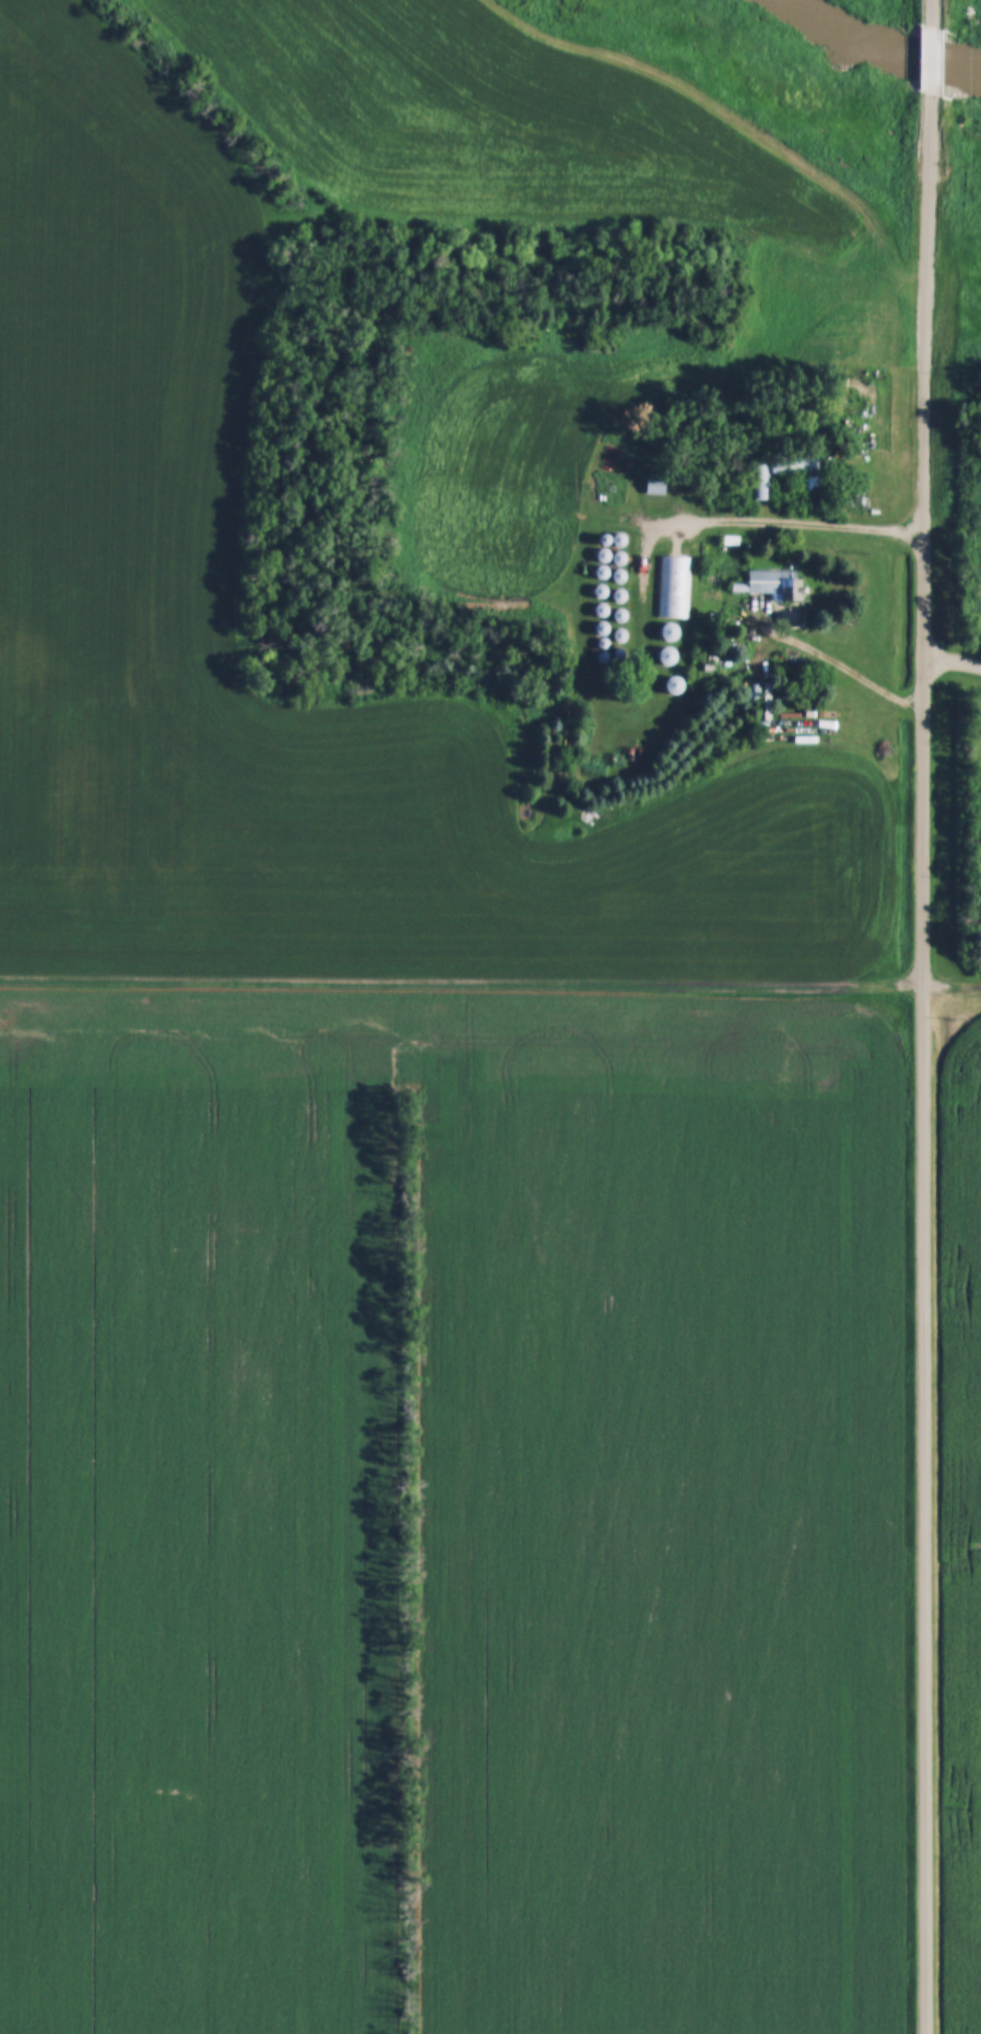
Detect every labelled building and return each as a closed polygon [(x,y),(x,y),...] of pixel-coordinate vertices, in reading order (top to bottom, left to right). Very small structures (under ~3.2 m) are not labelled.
[(770,464),(757,463),(756,501),(770,501),(770,464)] [(795,573),(748,572),(748,595),(795,596),(795,573)]
